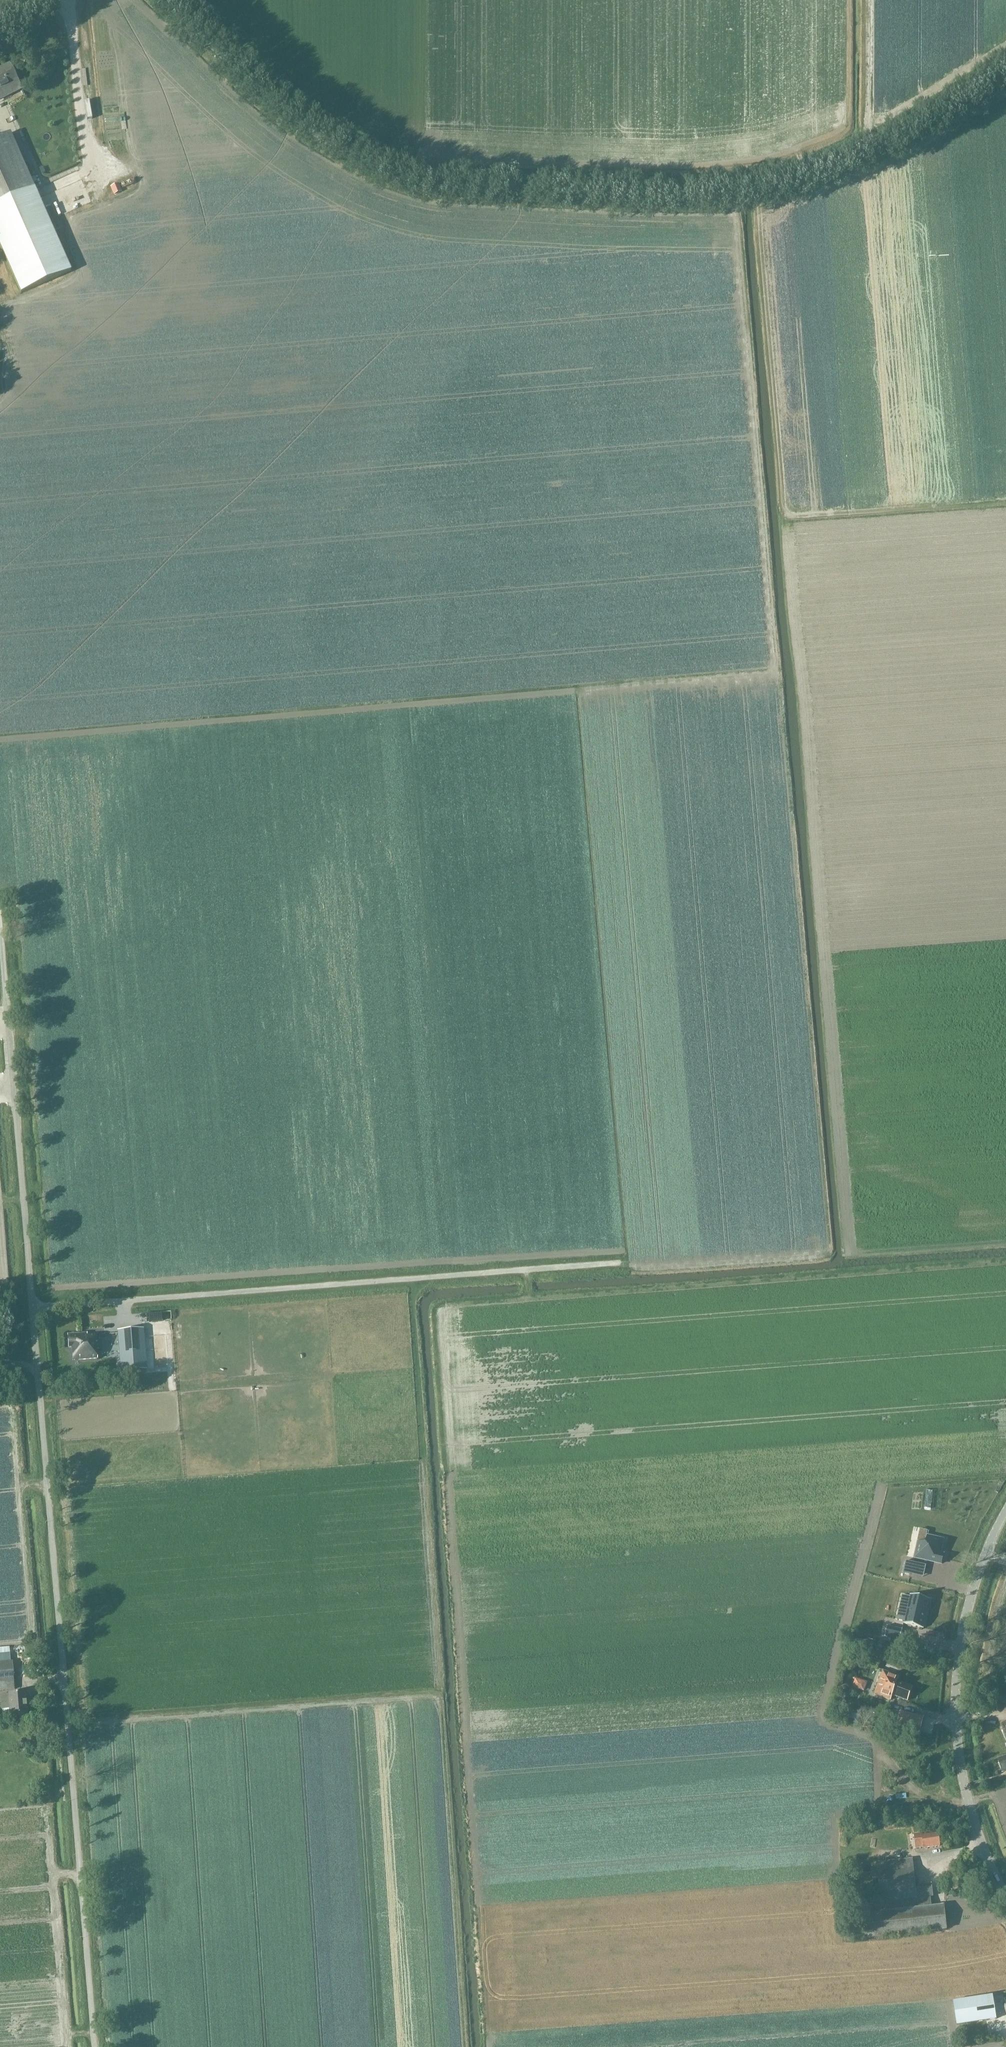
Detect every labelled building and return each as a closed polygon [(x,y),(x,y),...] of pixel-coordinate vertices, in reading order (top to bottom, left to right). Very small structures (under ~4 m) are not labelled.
[(16,82),(8,66),(0,70),(0,90),(16,82)] [(20,293),(70,271),(34,189),(38,187),(34,178),(29,180),(9,134),(0,138),(0,248),(20,293)] [(143,1329),(117,1331),(117,1340),(119,1355),(120,1371),(146,1369),(143,1329)] [(87,1333),(67,1334),(68,1348),(71,1348),(72,1361),(98,1359),(97,1349),(99,1349),(98,1334),(87,1335),(87,1333)] [(917,1542),(913,1558),(941,1564),(943,1555),(939,1554),(942,1540),(927,1536),(925,1544),(917,1542)] [(903,1572),(911,1574),(913,1562),(906,1561),(903,1572)] [(900,1600),(894,1625),(902,1626),(902,1628),(901,1628),(901,1629),(921,1633),(922,1632),(921,1632),(927,1605),(928,1605),(928,1604),(908,1599),(907,1600),(908,1600),(908,1602),(900,1600)] [(899,1640),(900,1640),(902,1629),(901,1629),(887,1626),(888,1626),(887,1626),(884,1636),(885,1636),(899,1639),(899,1640)] [(914,1633),(911,1644),(932,1649),(931,1655),(937,1656),(941,1637),(924,1633),(923,1635),(914,1633)] [(885,1643),(866,1637),(864,1643),(883,1649),(885,1643)] [(9,1653),(0,1653),(0,1691),(15,1689),(12,1661),(10,1661),(9,1653)] [(868,1659),(865,1655),(845,1670),(847,1673),(868,1659)] [(906,1701),(911,1687),(896,1681),(898,1677),(882,1671),(873,1694),(889,1700),(891,1695),(906,1701)] [(27,1713),(26,1692),(9,1693),(9,1694),(1,1694),(2,1708),(10,1708),(11,1714),(27,1713)] [(918,1732),(922,1717),(900,1712),(896,1726),(918,1732)] [(997,1761),(1001,1773),(1005,1771),(1005,1758),(997,1761)] [(940,1846),(938,1833),(923,1835),(922,1833),(913,1834),(915,1849),(923,1848),(923,1849),(940,1846)] [(916,1888),(912,1858),(876,1862),(880,1902),(882,1902),(883,1911),(853,1915),(856,1939),(946,1929),(943,1905),(931,1906),(930,1896),(933,1896),(932,1886),(916,1888)] [(993,1995),(953,2001),(957,2025),(997,2019),(993,1995)]
